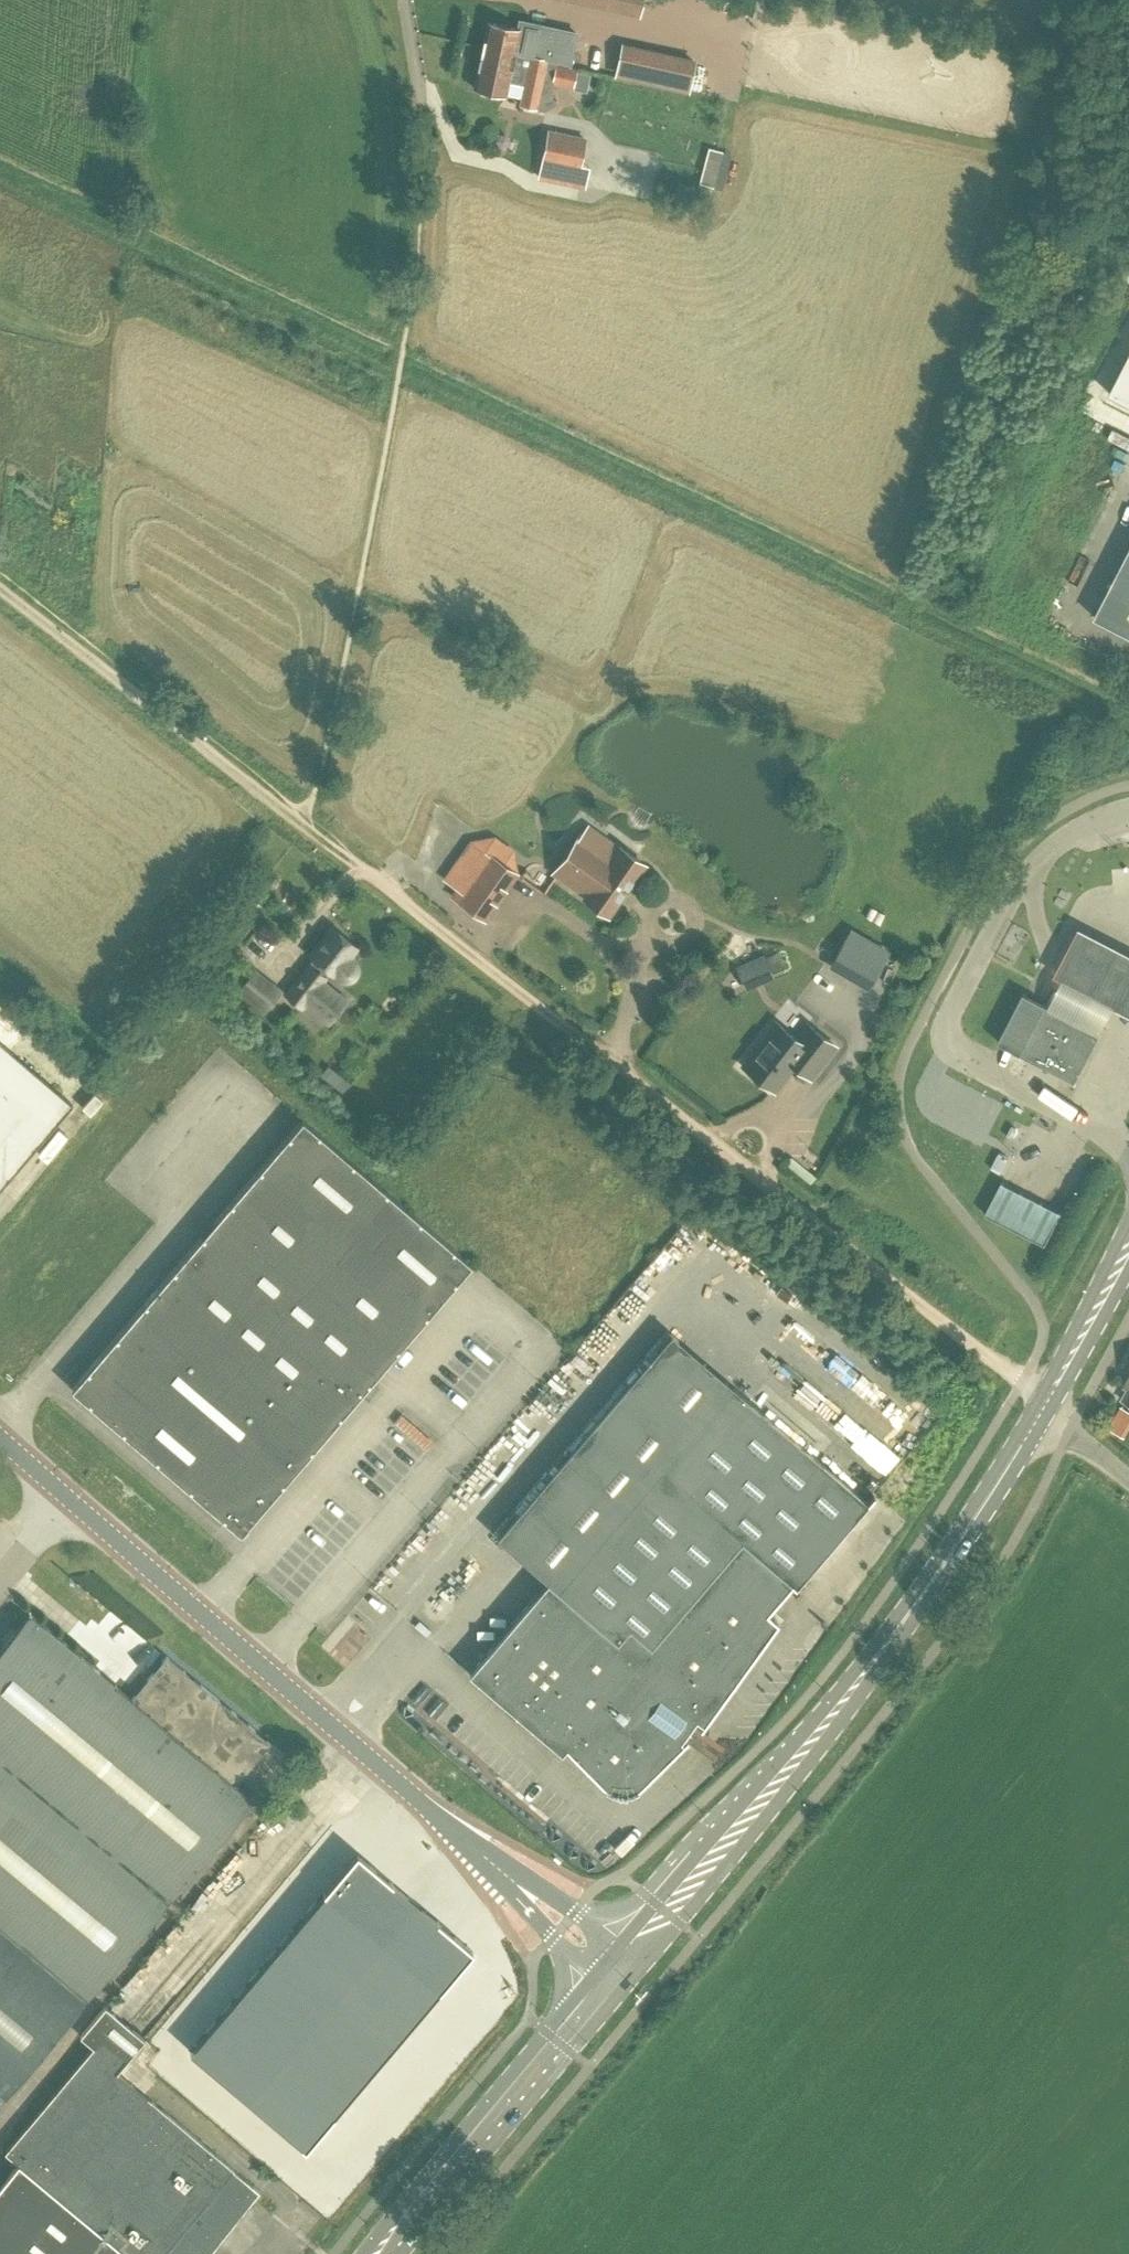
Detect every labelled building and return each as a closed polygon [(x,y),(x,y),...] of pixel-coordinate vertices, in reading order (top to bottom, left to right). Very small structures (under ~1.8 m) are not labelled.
[(640,18),(643,0),(557,0),(640,18)] [(488,22),(483,46),(532,55),(552,60),(551,61),(557,62),(557,64),(569,66),(576,33),(522,21),(520,29),(488,22)] [(619,71),(643,77),(649,49),(625,44),(619,71)] [(551,61),(552,60),(532,55),(483,46),(474,88),(508,95),(511,82),(523,85),(519,105),(544,111),(557,103),(550,93),(552,83),(573,88),(578,68),(557,64),(557,62),(551,61)] [(580,171),(587,137),(548,129),(541,163),(580,171)] [(711,171),(728,176),(735,154),(718,149),(711,171)] [(1110,394),(1128,404),(1128,357),(1110,394)] [(1088,544),(1095,522),(1083,518),(1077,541),(1088,544)] [(1094,618),(1128,636),(1128,550),(1094,618)] [(620,848),(611,842),(587,825),(581,835),(553,873),(586,896),(584,898),(608,915),(644,864),(620,848)] [(1112,844),(1128,840),(1128,826),(1109,830),(1112,844)] [(484,850),(452,896),(484,918),(516,873),(484,850)] [(1056,966),(1065,970),(1050,999),(1102,1026),(1107,1015),(1116,996),(1128,1004),(1128,943),(1089,922),(1082,918),(1059,962),(1056,966)] [(356,971),(356,970),(356,968),(356,967),(356,965),(355,964),(354,962),(353,961),(349,958),(357,947),(332,927),(310,954),(314,958),(285,994),(302,1007),(304,1004),(328,1023),(346,1000),(322,981),(330,971),(335,975),(336,977),(337,978),(339,979),(340,980),(342,981),(344,981),(347,981),(349,980),(350,980),(352,979),(353,978),(354,976),(355,974),(356,973),(356,971)] [(745,991),(775,978),(764,953),(735,966),(745,991)] [(263,1014),(283,988),(254,966),(235,992),(263,1014)] [(1077,1075),(1103,1026),(1102,1026),(1050,999),(1026,986),(1000,1035),(1077,1075)] [(797,1038),(776,1022),(742,1066),(774,1090),(794,1065),(810,1077),(835,1045),(808,1024),(797,1038)] [(0,1043),(0,1187),(72,1104),(0,1043)] [(343,1093),(351,1083),(328,1064),(320,1075),(343,1093)] [(240,1535),(476,1256),(306,1112),(71,1389),(240,1535)] [(25,1194),(47,1169),(38,1160),(16,1185),(25,1194)] [(1048,1240),(1064,1208),(1005,1178),(989,1209),(1048,1240)] [(867,1501),(734,1386),(672,1331),(497,1536),(548,1581),(469,1673),(562,1752),(566,1747),(604,1786),(606,1787),(608,1788),(610,1790),(612,1791),(614,1791),(617,1792),(621,1792),(624,1792),(629,1792),(631,1791),(633,1790),(637,1788),(639,1786),(641,1785),(684,1742),(681,1739),(696,1718),(703,1723),(702,1723),(704,1724),(778,1621),(767,1612),(792,1584),(794,1586),(795,1587),(874,1495),(873,1494),(867,1501)] [(33,1605),(28,1611),(0,1645),(0,2102),(248,1802),(256,1793),(240,1779),(274,1736),(169,1650),(136,1691),(33,1605)] [(472,1956),(357,1858),(192,2057),(305,2157),(472,1956)] [(260,2191),(260,2190),(244,2177),(149,2097),(150,2095),(117,2068),(148,2033),(128,2017),(109,2000),(83,2029),(96,2041),(7,2147),(20,2158),(1,2181),(0,2183),(0,2253),(209,2253),(260,2191)]
